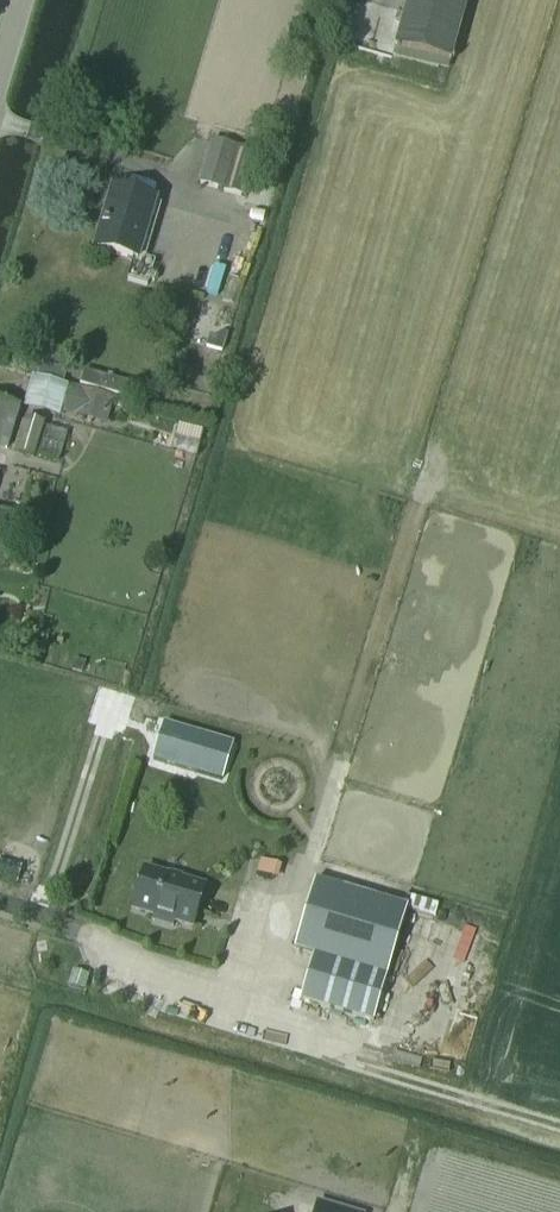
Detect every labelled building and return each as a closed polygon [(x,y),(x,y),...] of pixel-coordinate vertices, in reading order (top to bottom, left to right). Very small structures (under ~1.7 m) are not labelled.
[(394,49),(449,64),(467,0),(408,0),(394,49)] [(224,190),(236,148),(213,141),(201,183),(224,190)] [(226,191),(249,197),(261,156),(238,149),(226,191)] [(139,261),(156,200),(113,188),(106,212),(109,212),(98,250),(139,261)] [(77,417),(106,424),(112,399),(122,401),(126,385),(86,375),(77,417)] [(48,409),(55,385),(35,379),(28,403),(48,409)] [(19,409),(0,403),(0,448),(6,450),(19,409)] [(34,457),(44,426),(25,420),(15,451),(34,457)] [(7,532),(11,517),(0,513),(0,530),(7,532)] [(175,729),(164,766),(232,786),(243,749),(175,729)] [(174,923),(192,928),(204,887),(145,869),(132,911),(153,917),(152,922),(173,928),(174,923)] [(295,950),(314,956),(386,978),(407,907),(316,881),(295,950)] [(386,978),(314,956),(301,1002),(372,1023),(386,978)] [(73,970),(68,986),(84,991),(89,975),(73,970)] [(313,1211),(352,1211),(316,1201),(313,1211)]
